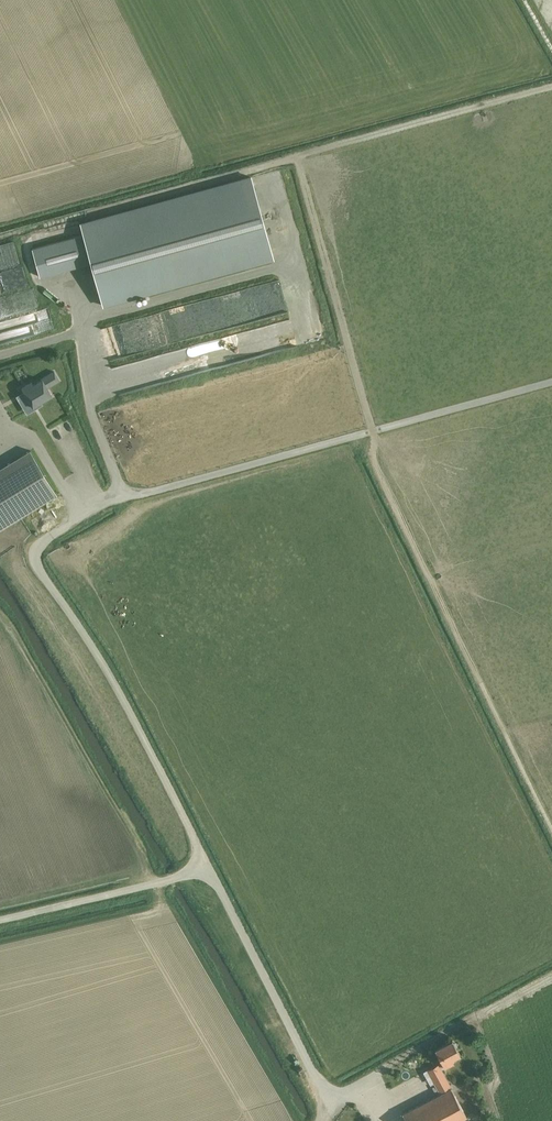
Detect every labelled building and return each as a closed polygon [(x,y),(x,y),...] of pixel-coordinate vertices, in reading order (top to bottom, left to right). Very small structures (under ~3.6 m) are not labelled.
[(83,235),(32,248),(40,277),(91,263),(102,305),(274,258),(252,177),(80,224),(83,235)] [(254,295),(260,321),(285,315),(279,289),(254,295)] [(51,339),(47,321),(0,332),(0,351),(51,339)] [(26,395),(27,397),(33,406),(52,395),(48,388),(60,381),(55,372),(33,384),(32,381),(22,387),(26,395)] [(30,451),(0,468),(0,529),(57,495),(30,451)] [(456,1048),(457,1045),(455,1042),(452,1042),(452,1041),(435,1050),(441,1062),(427,1070),(440,1094),(402,1115),(406,1120),(458,1120),(466,1117),(440,1069),(453,1062),(451,1059),(459,1054),(456,1048)]
